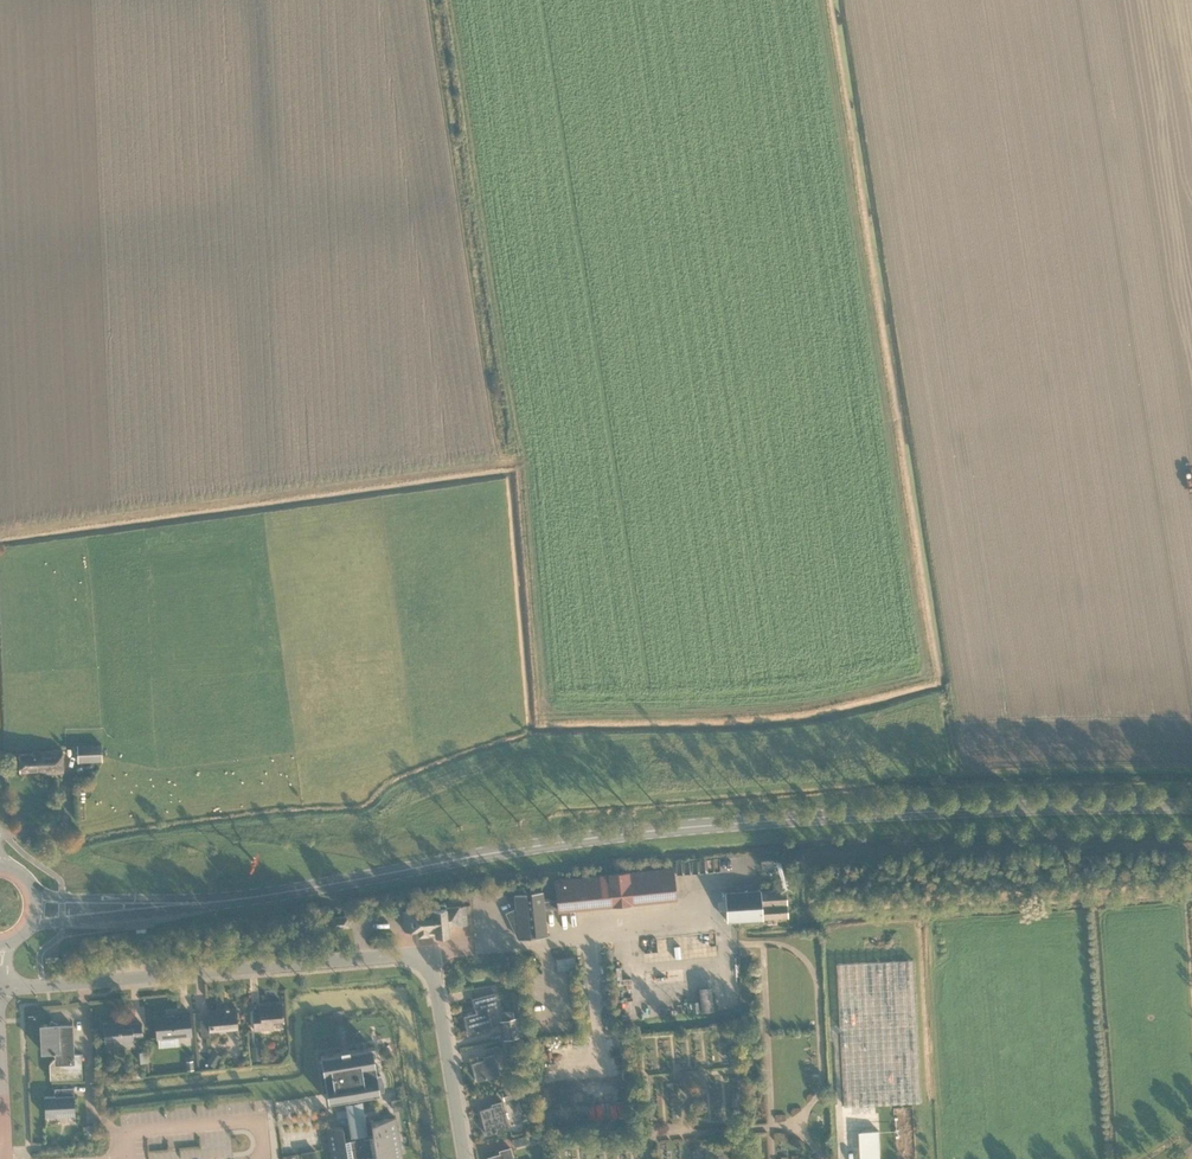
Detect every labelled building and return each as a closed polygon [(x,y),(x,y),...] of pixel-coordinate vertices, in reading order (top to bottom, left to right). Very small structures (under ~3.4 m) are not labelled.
[(76,760),(91,760),(102,759),(102,744),(90,745),(76,745),(76,760)] [(40,772),(64,771),(63,749),(33,750),(33,752),(20,753),(20,754),(19,756),(19,759),(20,760),(21,771),(40,770),(40,772)] [(772,858),(761,859),(761,867),(773,866),(772,858)] [(559,909),(676,897),(673,867),(556,879),(558,900),(544,901),(543,890),(515,893),(516,908),(508,912),(519,937),(519,938),(548,935),(545,907),(558,906),(559,909)] [(763,918),(763,916),(787,915),(785,889),(761,890),(761,889),(725,892),(727,921),(763,918)] [(466,905),(459,905),(459,896),(451,897),(451,906),(446,906),(446,902),(433,903),(433,908),(403,910),(404,929),(418,928),(419,933),(429,932),(428,927),(435,927),(435,933),(449,932),(448,926),(468,924),(466,905)] [(331,927),(350,926),(349,914),(330,916),(331,927)] [(863,934),(849,935),(849,946),(864,946),(863,934)] [(557,970),(576,968),(575,956),(556,958),(557,970)] [(845,1105),(921,1101),(914,959),(838,963),(845,1105)] [(703,986),(704,1010),(718,1009),(716,985),(703,986)] [(469,1033),(492,1027),(487,1006),(498,1003),(495,992),(472,997),(476,1012),(464,1015),(469,1033)] [(284,1019),(283,1002),(260,1004),(261,1011),(253,1012),(254,1029),(274,1027),(273,1020),(284,1019)] [(239,1028),(237,1006),(229,1007),(229,1006),(226,1006),(226,1007),(208,1009),(209,1018),(200,1018),(202,1036),(218,1034),(217,1030),(239,1028)] [(192,1034),(190,1010),(179,1011),(179,1014),(155,1016),(157,1037),(192,1034)] [(516,1017),(500,1020),(503,1039),(520,1036),(516,1017)] [(103,1022),(105,1040),(114,1039),(114,1045),(134,1044),(134,1039),(143,1038),(142,1022),(123,1023),(123,1020),(103,1022)] [(58,1023),(41,1024),(42,1051),(53,1050),(53,1052),(55,1051),(55,1057),(54,1057),(50,1063),(50,1078),(82,1077),(81,1052),(74,1053),(73,1024),(59,1024),(58,1023)] [(510,1040),(502,1042),(504,1053),(513,1051),(510,1040)] [(500,1073),(494,1053),(501,1051),(499,1044),(485,1047),(487,1054),(483,1055),(484,1059),(472,1062),(477,1080),(500,1073)] [(262,1058),(261,1045),(251,1046),(252,1058),(262,1058)] [(320,1055),(327,1093),(328,1101),(348,1098),(348,1099),(350,1108),(351,1114),(355,1137),(345,1138),(343,1125),(327,1128),(327,1129),(330,1146),(330,1147),(332,1158),(403,1158),(402,1154),(401,1150),(396,1120),(396,1116),(371,1121),(373,1134),(365,1135),(358,1096),(380,1093),(380,1090),(383,1089),(384,1085),(383,1081),(382,1077),(381,1074),(377,1075),(372,1046),(349,1050),(349,1047),(340,1049),(341,1051),(320,1055)] [(140,1051),(141,1062),(148,1061),(147,1050),(140,1051)] [(213,1050),(207,1060),(214,1065),(221,1055),(213,1050)] [(518,1094),(516,1086),(502,1091),(504,1098),(518,1094)] [(44,1095),(45,1116),(68,1115),(75,1114),(74,1087),(55,1087),(55,1095),(44,1095)] [(393,1109),(404,1108),(402,1097),(391,1099),(393,1109)] [(510,1127),(508,1120),(502,1099),(491,1102),(492,1106),(480,1109),(487,1133),(510,1127)] [(521,1100),(515,1102),(518,1111),(524,1109),(521,1100)] [(600,1106),(600,1121),(627,1119),(627,1105),(600,1106)] [(860,1131),(862,1158),(881,1158),(879,1130),(860,1131)] [(510,1146),(499,1149),(500,1153),(488,1156),(489,1158),(514,1158),(510,1146)] [(302,1158),(317,1156),(316,1149),(301,1152),(302,1158)]
